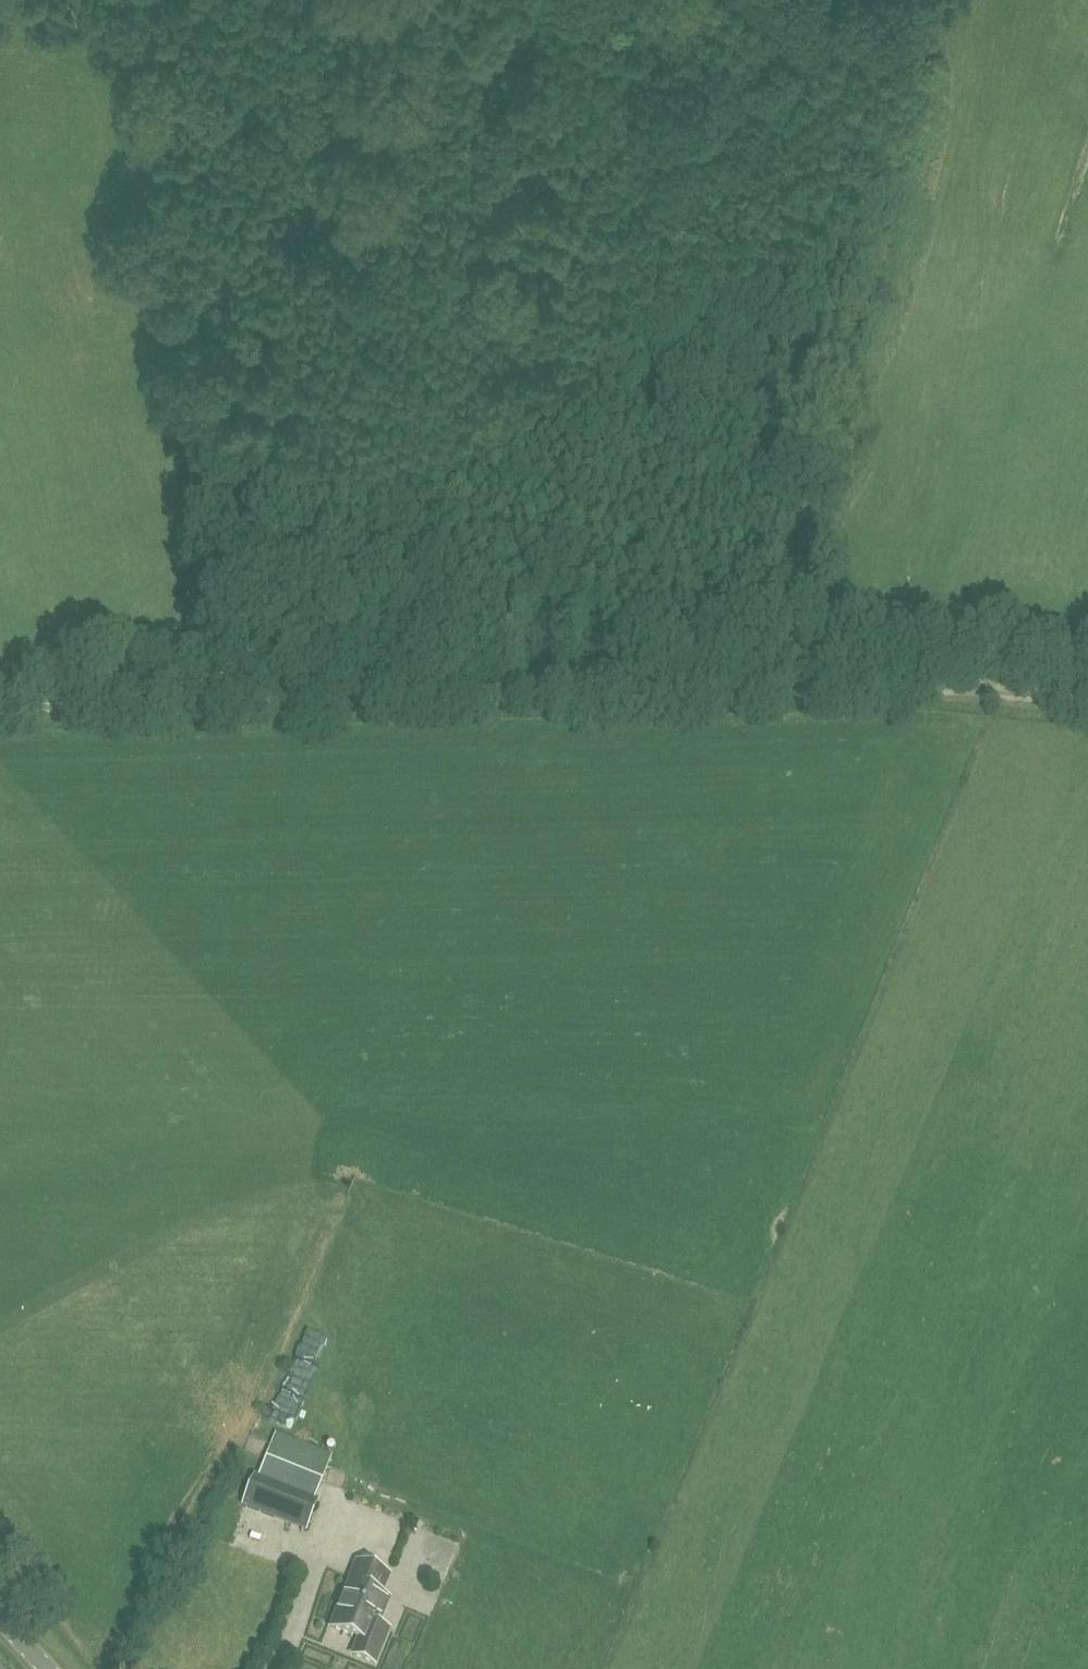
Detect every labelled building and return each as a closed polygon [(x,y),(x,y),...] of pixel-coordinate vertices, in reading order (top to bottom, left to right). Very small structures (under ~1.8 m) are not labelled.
[(250,1477),(239,1506),(301,1529),(311,1500),(309,1499),(317,1479),(260,1458),(252,1478),(250,1477)] [(353,1561),(329,1626),(357,1637),(351,1653),(372,1661),(385,1628),(375,1624),(385,1597),(377,1594),(385,1573),(353,1561)]
